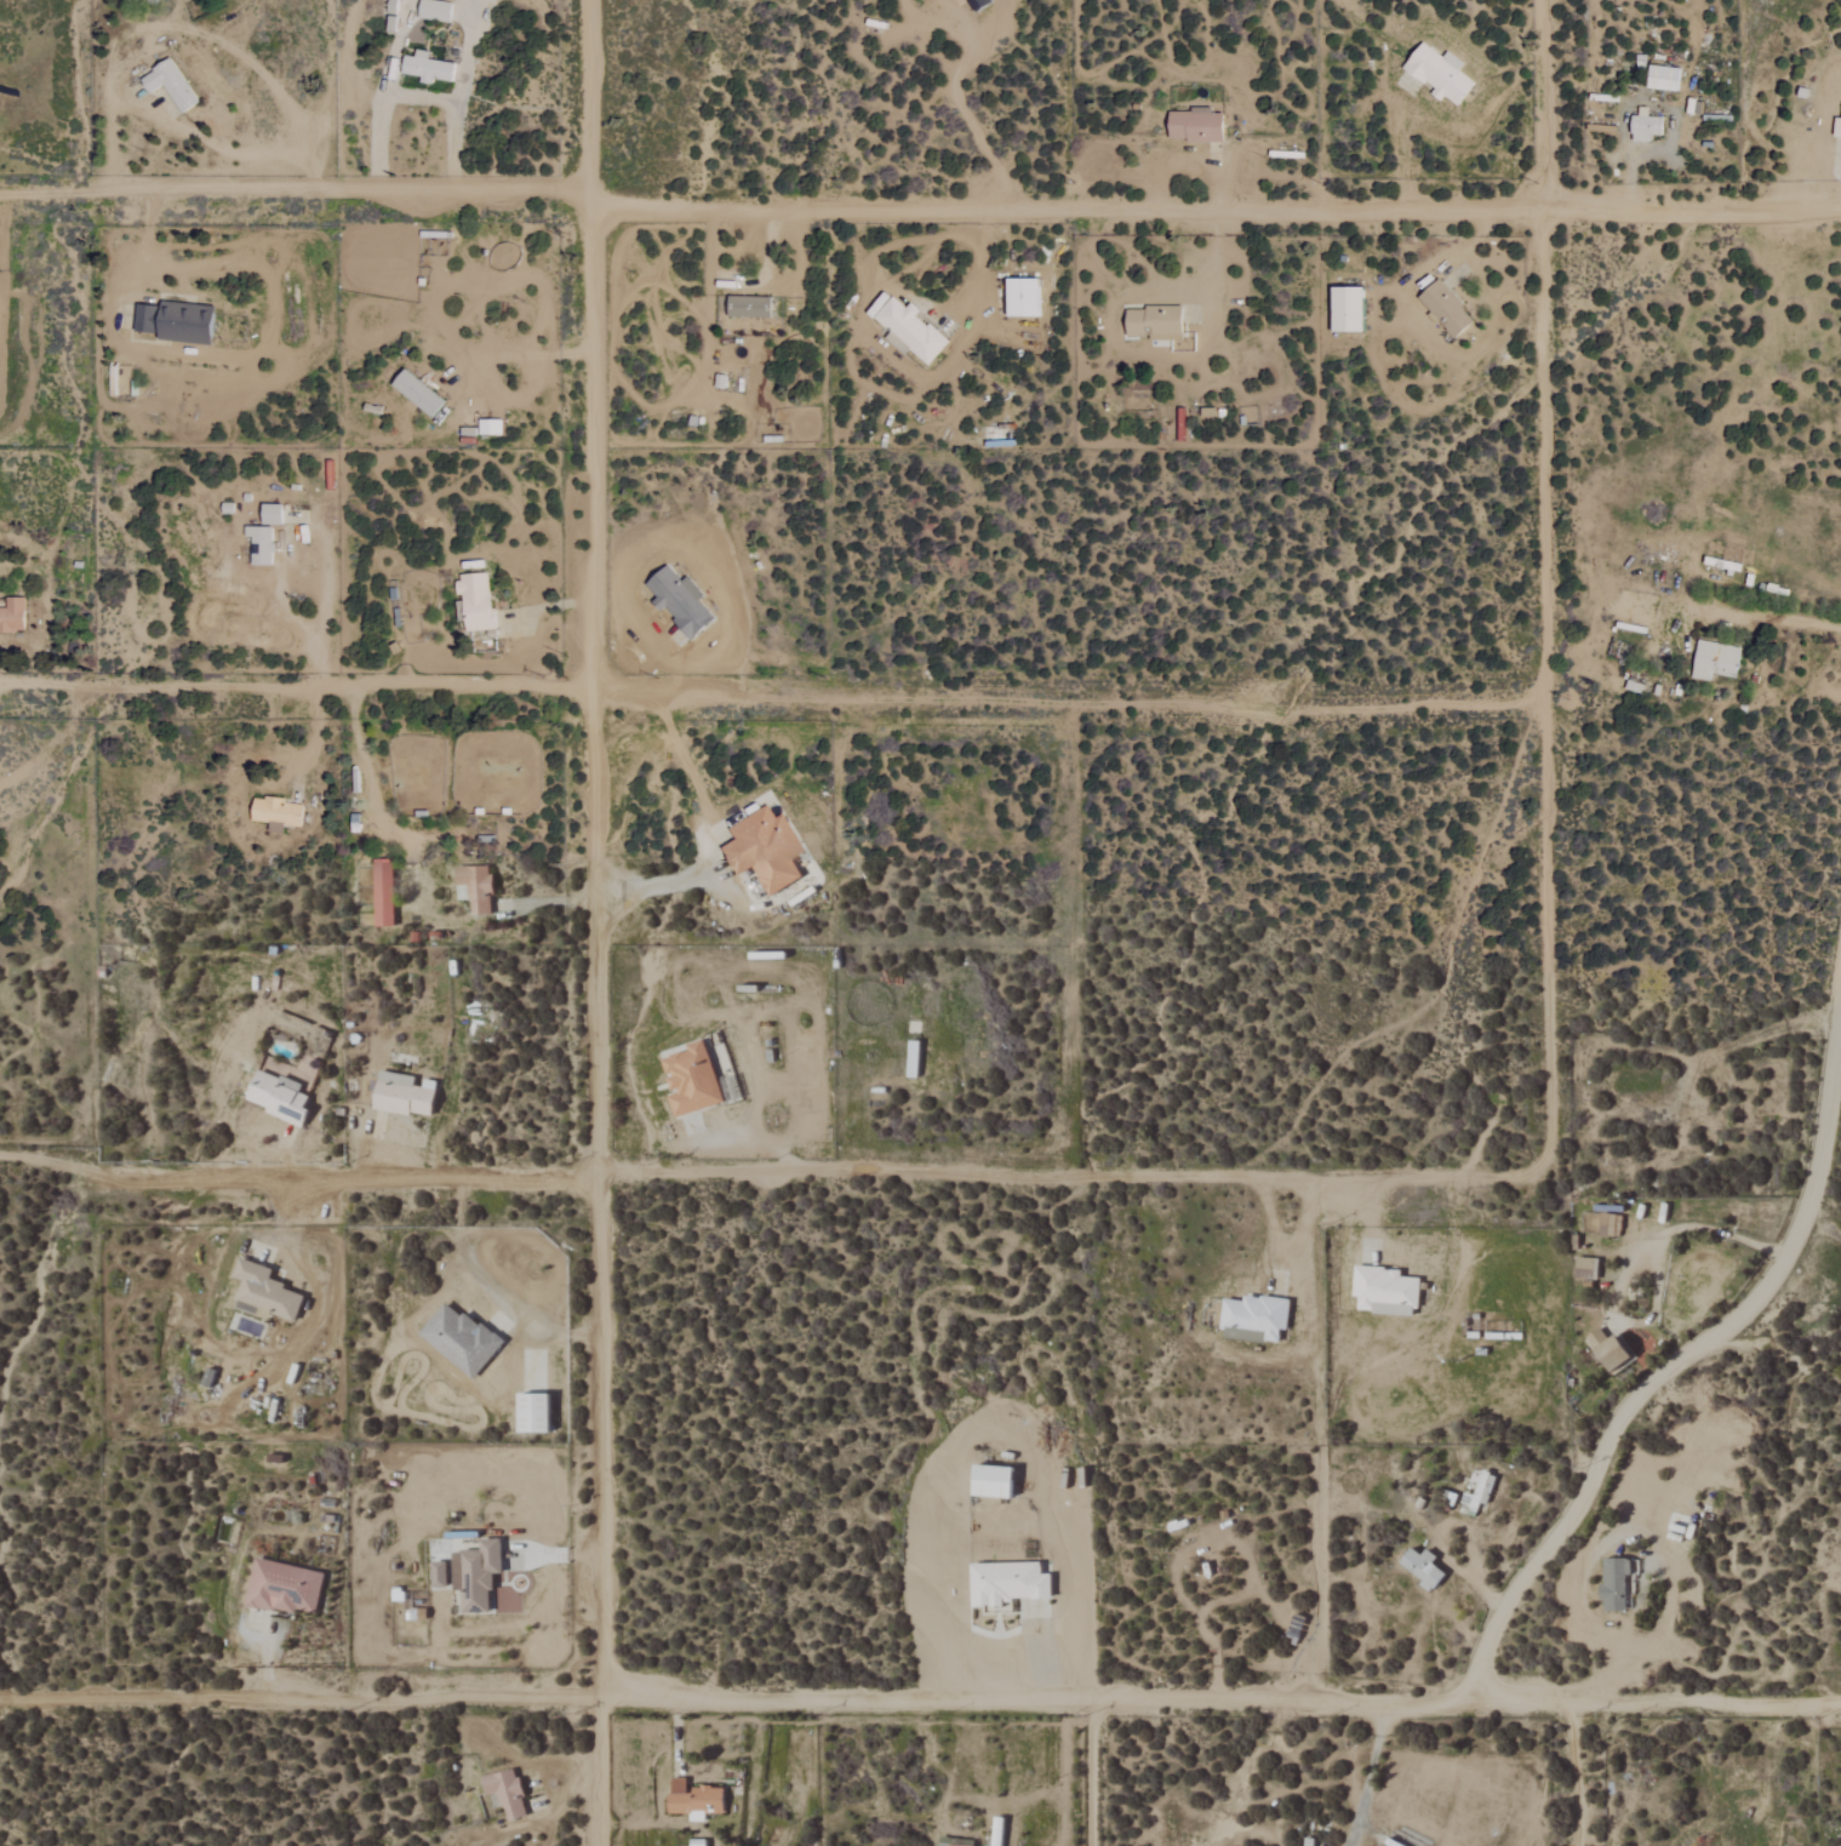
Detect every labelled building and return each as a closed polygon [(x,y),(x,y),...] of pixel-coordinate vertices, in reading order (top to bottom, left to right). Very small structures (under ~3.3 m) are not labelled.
[(450,2),(422,0),(417,0),(416,19),(448,21),(450,2)] [(974,11),(990,2),(989,0),(968,0),(974,11)] [(1472,82),(1456,71),(1462,63),(1445,51),(1441,57),(1419,42),(1400,69),(1440,98),(1442,96),(1455,106),(1472,82)] [(452,63),(426,61),(427,51),(413,50),(412,57),(400,56),(399,75),(419,76),(419,81),(450,83),(452,63)] [(195,105),(171,58),(137,76),(146,94),(163,85),(178,114),(195,105)] [(1677,68),(1646,66),(1645,90),(1676,91),(1677,68)] [(1649,143),(1649,136),(1661,136),(1661,118),(1646,117),(1646,108),(1637,108),(1637,116),(1630,116),(1629,142),(1649,143)] [(1830,137),(1840,138),(1840,119),(1832,118),(1830,137)] [(1003,317),(1035,318),(1035,280),(1004,279),(1003,317)] [(1474,320),(1436,279),(1416,298),(1454,338),(1474,320)] [(1328,334),(1360,333),(1360,288),(1328,288),(1328,334)] [(768,319),(769,298),(725,296),(724,317),(768,319)] [(872,317),(925,366),(946,343),(906,305),(903,308),(891,297),(872,317)] [(134,305),(132,332),(155,334),(154,340),(211,345),(214,306),(158,302),(157,306),(134,305)] [(1180,308),(1124,307),(1124,336),(1179,337),(1180,308)] [(389,385),(430,419),(443,403),(402,369),(389,385)] [(501,420),(478,420),(477,436),(500,436),(501,420)] [(259,525),(280,525),(280,505),(260,504),(259,525)] [(270,566),(271,528),(243,527),(243,538),(249,538),(248,565),(270,566)] [(712,618),(695,601),(701,594),(684,577),(680,581),(664,564),(643,585),(654,597),(649,602),(656,610),(658,608),(689,640),(712,618)] [(455,576),(456,599),(458,598),(460,632),(494,630),(493,609),(488,610),(486,574),(455,576)] [(30,631),(30,597),(7,597),(7,601),(0,601),(0,631),(30,631)] [(1741,649),(1697,639),(1689,677),(1709,681),(1711,673),(1734,678),(1741,649)] [(248,820),(300,826),(302,802),(251,796),(248,820)] [(800,877),(789,859),(802,851),(781,813),(773,817),(766,805),(727,827),(733,839),(719,847),(735,875),(750,867),(767,896),(800,877)] [(393,926),(391,858),(371,859),(373,927),(393,926)] [(672,1118),(721,1103),(701,1039),(684,1045),(685,1051),(659,1058),(669,1093),(665,1095),(672,1118)] [(299,1126),(305,1109),(301,1108),(305,1095),(297,1093),(299,1084),(253,1069),(243,1100),(265,1107),(262,1114),(299,1126)] [(410,1085),(412,1077),(376,1070),(369,1107),(427,1119),(432,1090),(410,1085)] [(292,1322),(302,1293),(265,1282),(270,1269),(236,1258),(230,1278),(240,1281),(231,1309),(265,1319),(267,1315),(292,1322)] [(1415,1315),(1416,1278),(1398,1277),(1398,1269),(1352,1267),(1350,1298),(1355,1298),(1355,1313),(1415,1315)] [(1288,1301),(1241,1295),(1240,1301),(1222,1299),(1217,1337),(1276,1345),(1278,1330),(1284,1331),(1288,1301)] [(472,1379),(500,1344),(445,1299),(416,1335),(472,1379)] [(1628,1362),(1610,1335),(1605,1338),(1598,1328),(1582,1339),(1608,1376),(1628,1362)] [(513,1433),(548,1434),(549,1395),(514,1394),(513,1433)] [(969,1497),(1011,1499),(1012,1468),(969,1467),(969,1497)] [(459,1614),(488,1614),(487,1574),(500,1574),(499,1539),(477,1540),(477,1551),(449,1552),(450,1591),(458,1591),(459,1614)] [(1434,1558),(1423,1549),(1418,1556),(1408,1548),(1395,1565),(1430,1591),(1443,1574),(1429,1564),(1434,1558)] [(323,1575),(252,1557),(241,1602),(312,1620),(323,1575)] [(1623,1576),(1630,1576),(1629,1559),(1601,1559),(1602,1585),(1599,1585),(1599,1612),(1623,1611),(1623,1576)] [(968,1564),(969,1603),(1049,1602),(1049,1575),(1038,1575),(1038,1563),(968,1564)] [(721,1814),(721,1788),(685,1787),(685,1779),(667,1779),(667,1815),(688,1815),(688,1821),(702,1822),(702,1814),(721,1814)]
